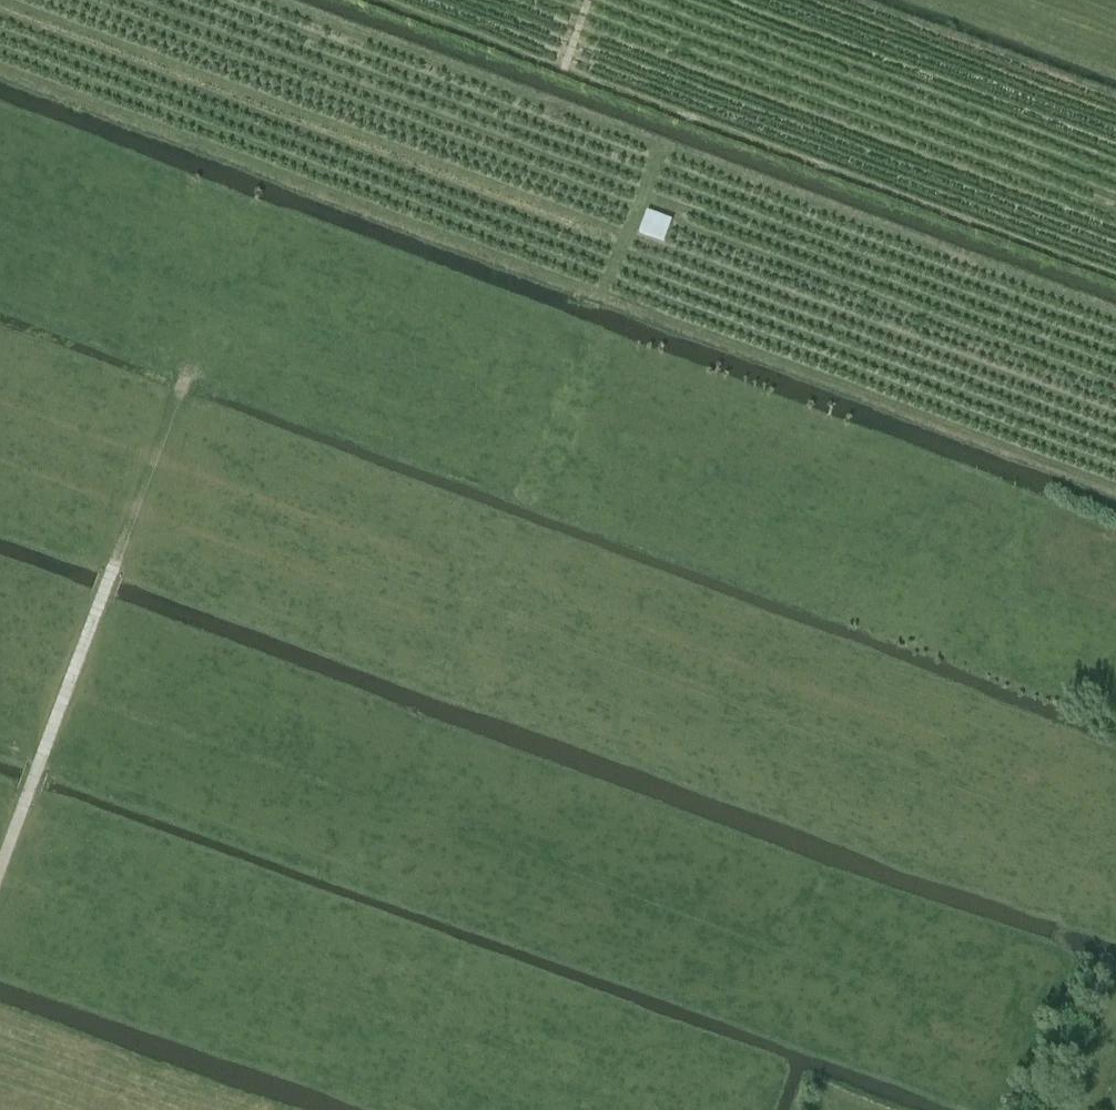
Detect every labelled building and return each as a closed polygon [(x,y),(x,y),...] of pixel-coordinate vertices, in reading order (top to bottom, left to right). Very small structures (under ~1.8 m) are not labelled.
[(649,209),(641,232),(670,243),(678,220),(649,209)]
